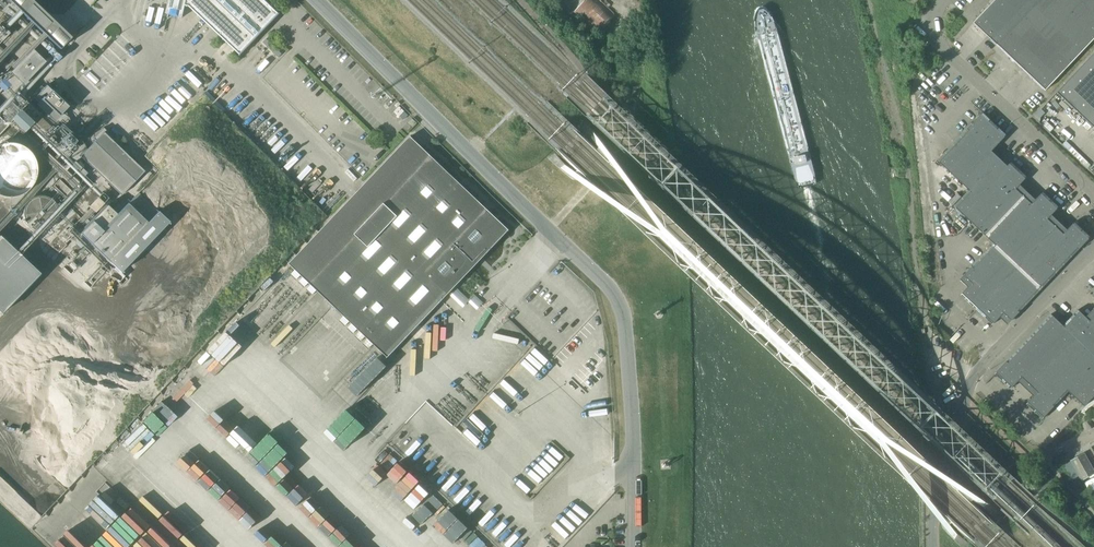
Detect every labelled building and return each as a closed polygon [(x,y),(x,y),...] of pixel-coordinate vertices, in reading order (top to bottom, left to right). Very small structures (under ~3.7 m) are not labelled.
[(194,11),(240,55),(280,13),(266,0),(169,0),(166,13),(174,15),(183,17),(186,6),(190,7),(194,11)] [(573,12),(597,35),(615,16),(598,0),(585,0),(573,12)] [(997,45),(1035,6),(1029,0),(995,0),(985,11),(973,23),(997,45)] [(1058,28),(1085,0),(1040,0),(1035,6),(1058,28)] [(1058,28),(1082,51),(1093,39),(1093,0),(1085,0),(1058,28)] [(997,45),(1021,68),(1058,28),(1035,6),(997,45)] [(1058,28),(1021,68),(1045,91),(1082,51),(1058,28)] [(1093,128),(1093,53),(1057,93),(1093,128)] [(33,98),(56,119),(68,106),(46,85),(33,98)] [(954,206),(970,221),(1019,169),(1014,165),(1011,162),(1008,165),(1007,166),(992,151),(1004,138),(1006,135),(1004,133),(1004,132),(985,115),(982,113),(980,115),(937,160),(969,190),(954,206)] [(403,128),(408,133),(417,123),(412,118),(403,128)] [(93,138),(95,140),(80,156),(108,182),(121,195),(144,171),(114,143),(116,141),(103,128),(93,138)] [(289,264),(309,283),(388,358),(509,230),(431,156),(411,136),(295,257),(289,264)] [(36,168),(35,164),(34,160),(32,155),(29,151),(26,148),(22,146),(17,144),(13,144),(8,144),(3,145),(0,147),(0,190),(1,190),(6,192),(11,193),(15,192),(21,191),(24,189),(28,186),(32,182),(34,178),(35,174),(36,169),(36,168)] [(970,221),(985,236),(1024,196),(1016,189),(1024,180),(1027,177),(1024,175),(1024,174),(1019,169),(970,221)] [(985,236),(994,244),(1000,250),(1051,199),(1046,195),(1043,192),(1040,195),(1031,204),(1024,196),(985,236)] [(1051,199),(1000,250),(1017,266),(1055,226),(1048,219),(1056,210),(1059,207),(1056,205),(1056,204),(1051,199)] [(79,233),(90,244),(109,262),(130,240),(143,227),(147,222),(127,203),(117,215),(107,205),(79,233)] [(1017,266),(1018,266),(1037,284),(1045,276),(1049,281),(1091,237),(1077,225),(1074,222),(1072,225),(1063,234),(1055,226),(1017,266)] [(963,298),(976,310),(1018,266),(1017,266),(1000,250),(994,244),(964,275),(971,283),(963,292),(960,295),(963,297),(963,298)] [(1018,266),(976,310),(989,322),(990,322),(992,325),(995,322),(1003,313),(1011,321),(1041,289),(1037,285),(1037,284),(1018,266)] [(1045,276),(1037,284),(1037,285),(1041,289),(1049,281),(1045,276)] [(1075,337),(1093,355),(1093,316),(1090,321),(1081,312),(1080,312),(1078,310),(1075,312),(1063,325),(1075,337)] [(1022,377),(1030,385),(1075,337),(1063,325),(1051,314),(994,374),(1007,386),(1008,386),(1010,389),(1013,386),(1022,377)] [(1030,385),(1037,392),(1029,401),(1026,404),(1042,419),(1068,391),(1093,365),(1093,355),(1075,337),(1030,385)] [(1068,391),(1084,406),(1093,396),(1093,365),(1068,391)] [(1082,480),(1093,473),(1093,471),(1084,454),(1071,461),(1082,480)]
